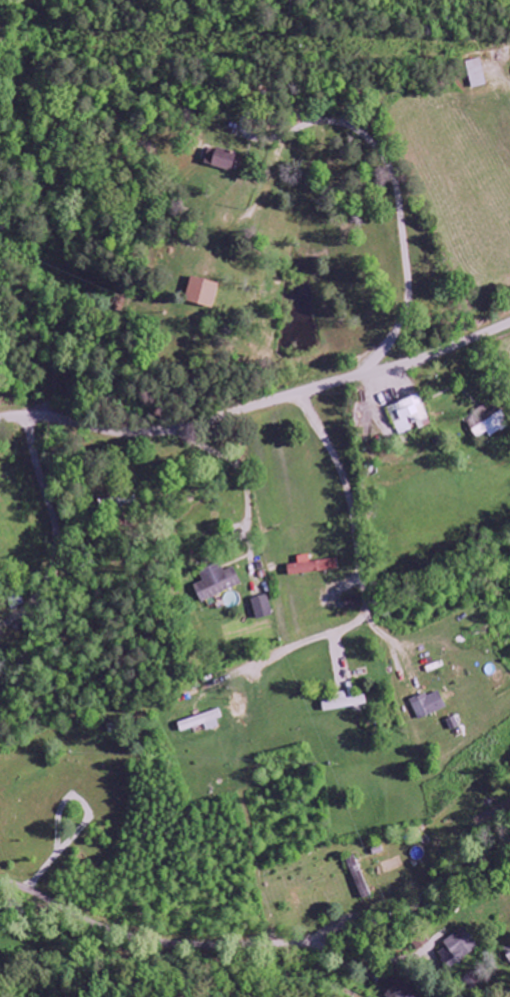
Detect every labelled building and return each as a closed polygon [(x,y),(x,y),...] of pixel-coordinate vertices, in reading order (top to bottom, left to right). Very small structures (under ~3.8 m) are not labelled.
[(487,86),(482,59),(466,62),(471,89),(487,86)] [(237,153),(208,147),(204,165),(233,172),(237,153)] [(220,285),(192,277),(186,302),(214,309),(220,285)] [(389,407),(399,437),(431,425),(420,396),(389,407)] [(311,562),(310,556),(298,557),(299,565),(289,566),(290,575),(339,571),(338,560),(311,562)] [(235,568),(223,572),(220,565),(200,573),(204,583),(195,586),(201,602),(242,587),(235,568)] [(258,621),(273,616),(268,596),(252,601),(258,621)] [(345,599),(347,611),(362,609),(360,597),(345,599)] [(418,721),(446,710),(439,690),(411,702),(418,721)] [(338,699),(338,709),(367,707),(366,698),(338,699)] [(217,721),(222,719),(219,710),(178,724),(181,733),(195,729),(197,734),(219,727),(217,721)] [(348,860),(363,901),(371,898),(356,858),(348,860)] [(480,949),(466,928),(444,942),(448,948),(440,953),(450,968),(480,949)] [(396,979),(384,994),(388,996),(421,996),(396,979)]
